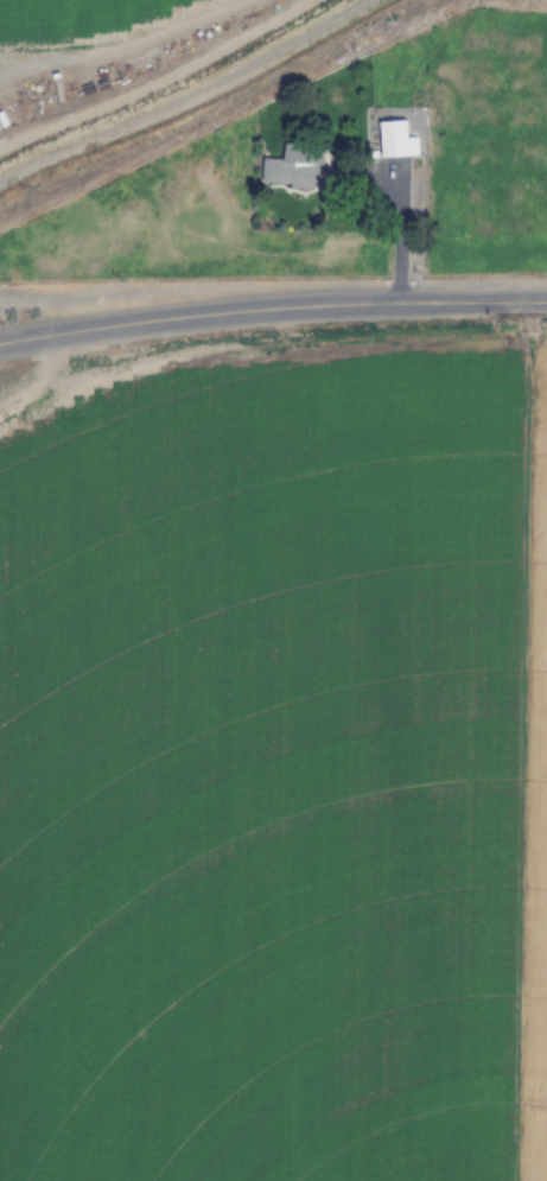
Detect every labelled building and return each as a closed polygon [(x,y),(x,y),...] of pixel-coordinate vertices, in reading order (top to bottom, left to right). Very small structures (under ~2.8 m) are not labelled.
[(379,121),(380,158),(419,156),(419,136),(407,136),(407,120),(379,121)] [(263,159),(262,187),(322,189),(324,145),(284,144),(284,159),(263,159)]
